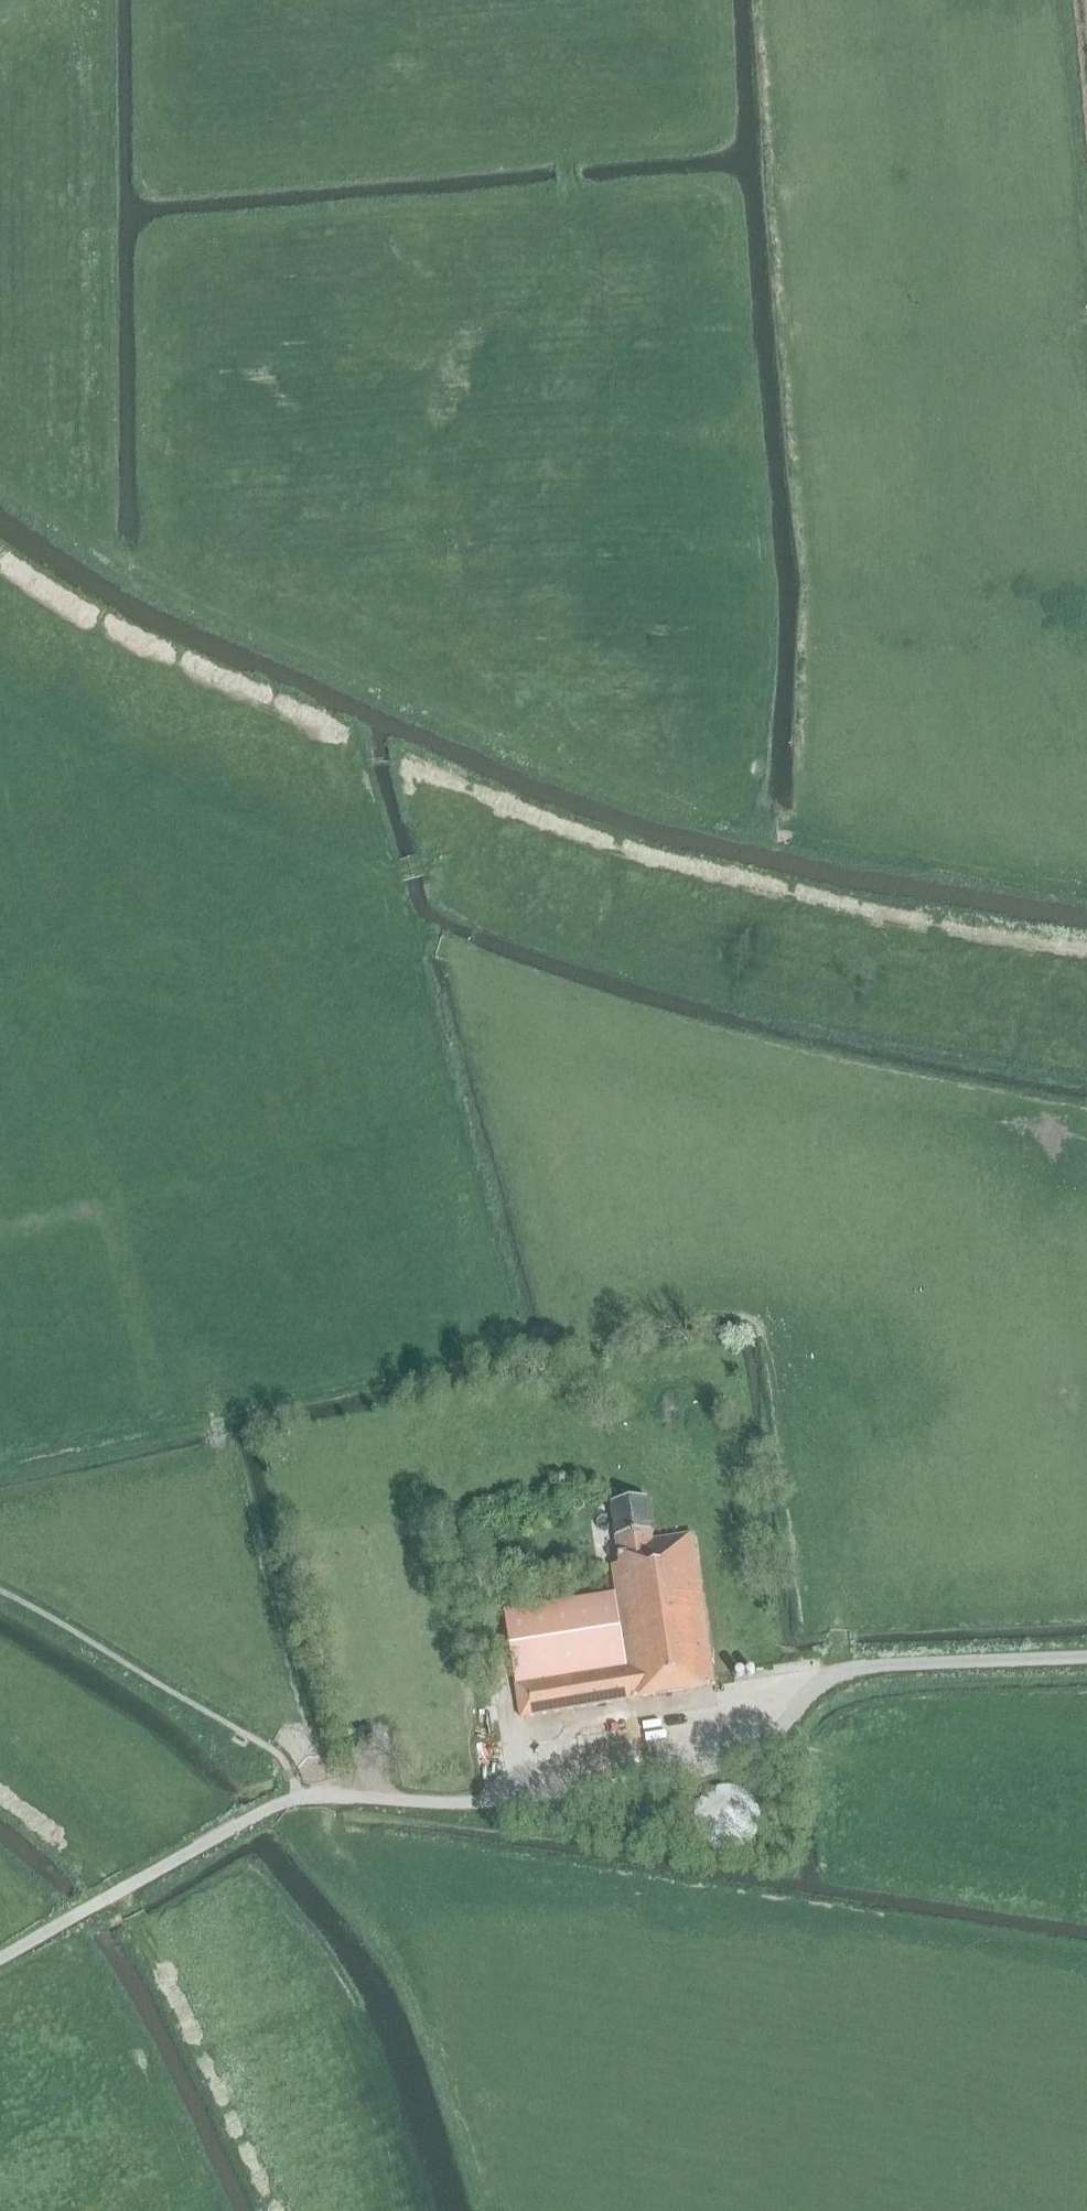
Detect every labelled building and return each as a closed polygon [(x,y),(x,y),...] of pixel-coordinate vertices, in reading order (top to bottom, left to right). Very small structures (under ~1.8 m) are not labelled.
[(503,1610),(515,1685),(520,1718),(714,1685),(692,1535),(652,1541),(645,1498),(609,1503),(619,1565),(611,1567),(615,1593),(503,1610)] [(678,1761),(717,1749),(714,1740),(675,1751),(678,1761)] [(735,1786),(727,1785),(719,1786),(715,1787),(707,1791),(703,1795),(700,1798),(696,1805),(694,1809),(693,1818),(694,1826),(696,1832),(700,1839),(703,1842),(710,1847),(714,1849),(718,1851),(726,1852),(734,1851),(738,1850),(744,1847),(749,1843),(753,1839),(757,1831),(759,1825),(760,1819),(759,1813),(758,1807),(756,1803),(751,1796),(747,1792),(739,1787),(735,1786)]
